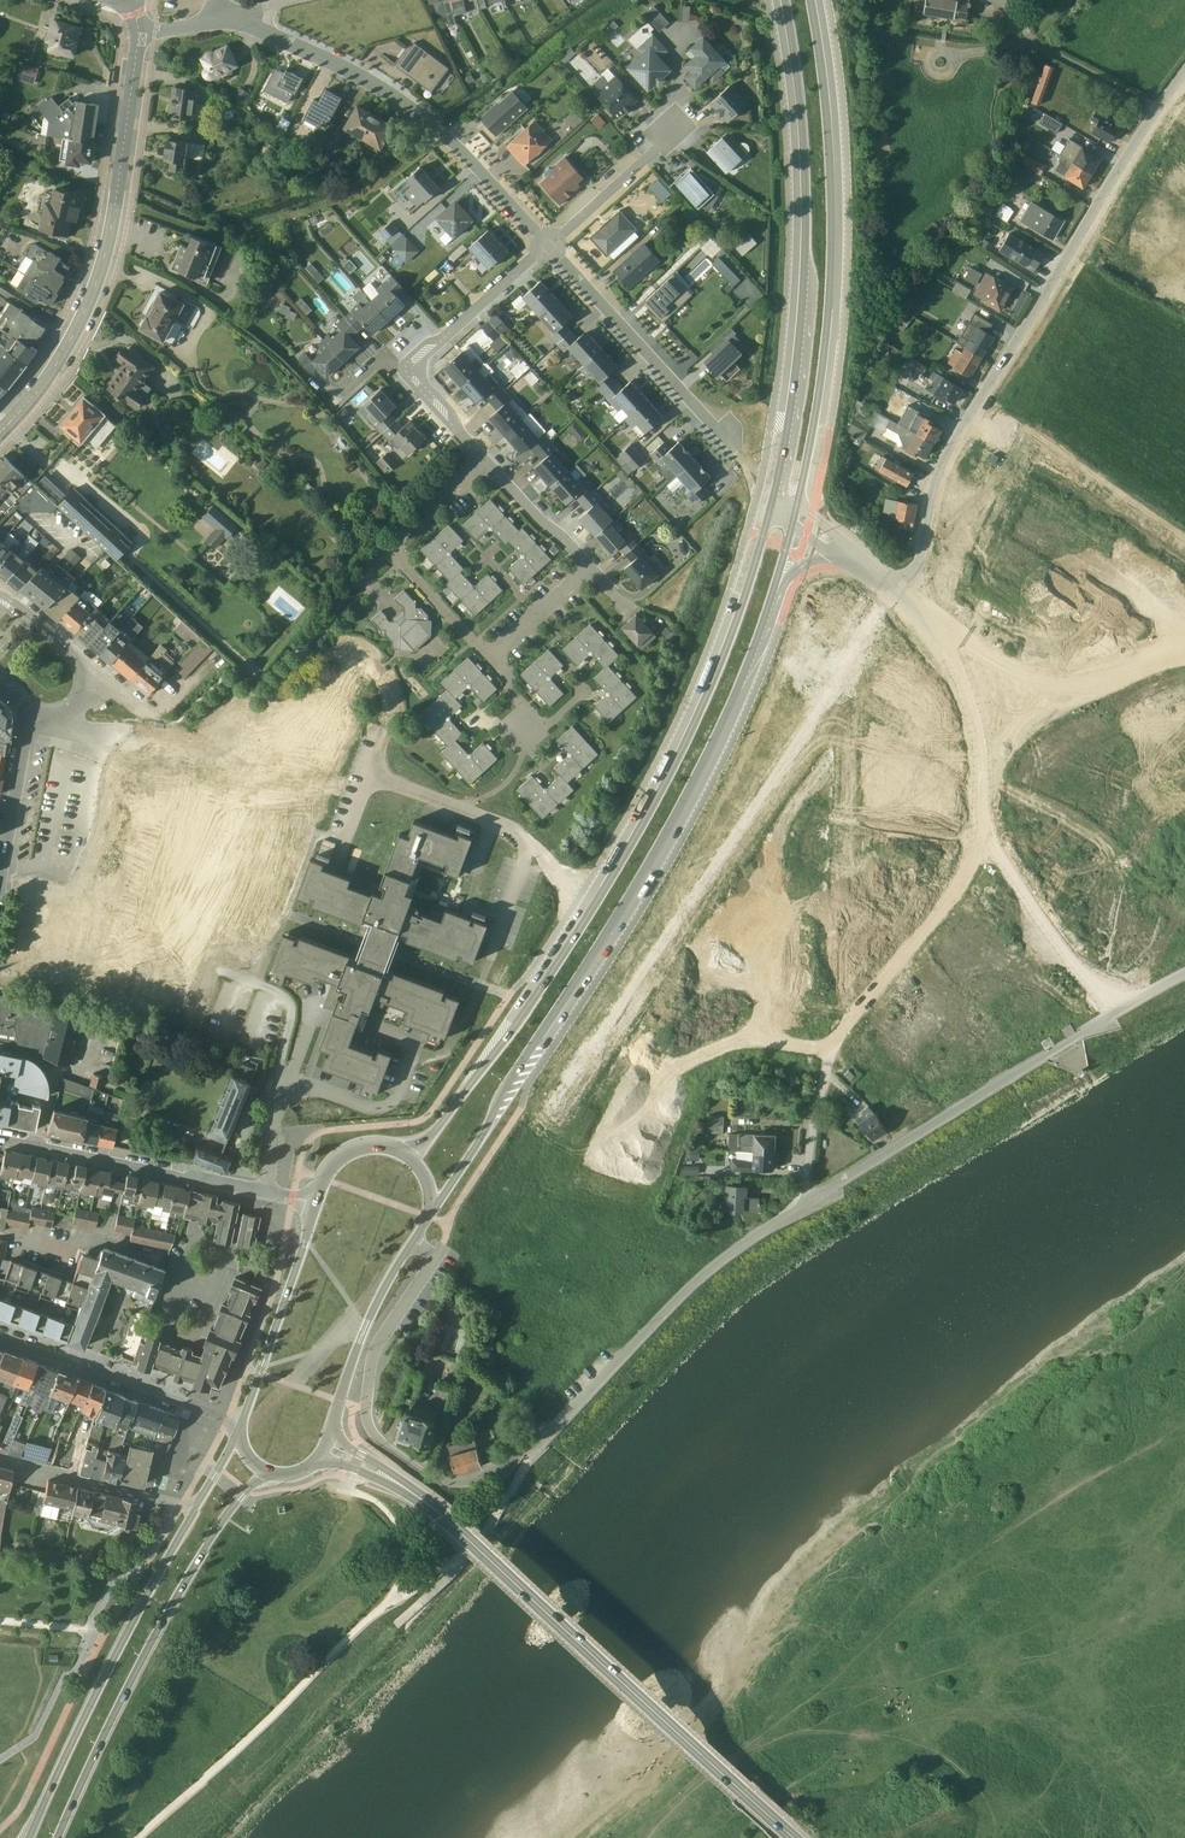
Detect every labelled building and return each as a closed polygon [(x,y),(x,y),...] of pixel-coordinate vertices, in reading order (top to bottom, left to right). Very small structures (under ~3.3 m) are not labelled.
[(430,3),(433,2),(437,11),(446,16),(449,25),(456,23),(454,14),(450,0),(429,0),(430,3)] [(454,14),(466,11),(464,0),(450,0),(454,14)] [(479,8),(487,6),(485,0),(477,0),(479,8)] [(923,13),(945,16),(965,19),(968,0),(925,0),(923,13)] [(690,5),(682,5),(681,21),(689,22),(690,5)] [(644,13),(654,23),(658,19),(649,8),(644,13)] [(52,41),(57,20),(52,19),(46,40),(52,41)] [(82,27),(57,20),(52,41),(50,51),(61,54),(62,51),(74,54),(82,27)] [(627,65),(648,89),(656,81),(658,83),(663,78),(662,76),(670,69),(660,57),(668,50),(651,30),(654,27),(647,21),(628,38),(641,52),(627,65)] [(724,70),(730,65),(725,60),(726,59),(724,57),(716,48),(704,35),(690,47),(696,54),(686,64),(692,70),(686,76),(695,86),(707,75),(713,81),(725,70),(724,70)] [(415,41),(397,65),(432,90),(449,67),(415,41)] [(716,48),(724,57),(730,51),(722,43),(716,48)] [(566,62),(577,52),(571,46),(560,56),(566,62)] [(206,56),(203,58),(206,65),(205,66),(204,68),(203,69),(203,71),(203,72),(203,73),(203,75),(204,76),(205,77),(206,78),(207,79),(208,79),(237,64),(232,54),(229,56),(225,49),(218,53),(217,50),(215,52),(214,52),(213,51),(212,51),(211,52),(209,52),(208,53),(207,53),(207,54),(206,55),(206,56)] [(498,69),(509,60),(506,57),(500,61),(497,57),(493,60),(498,69)] [(481,63),(483,69),(492,63),(488,58),(481,63)] [(17,78),(35,84),(40,68),(22,62),(17,78)] [(1056,67),(1044,63),(1031,101),(1039,105),(1050,74),(1053,75),(1056,67)] [(590,85),(617,116),(624,110),(626,113),(633,107),(630,104),(637,99),(608,66),(600,72),(602,74),(590,85)] [(275,67),(265,89),(288,101),(294,91),(295,92),(303,78),(286,69),(284,72),(275,67)] [(475,79),(471,72),(464,77),(467,83),(475,79)] [(730,83),(712,100),(712,103),(717,109),(716,110),(720,115),(721,113),(726,119),(730,119),(748,103),(730,83)] [(198,89),(175,86),(171,115),(205,119),(205,114),(203,114),(204,103),(197,102),(199,89),(198,89)] [(233,99),(243,104),(250,91),(240,86),(233,99)] [(326,125),(342,97),(326,88),(319,100),(314,97),(304,117),(317,124),(319,121),(326,125)] [(529,107),(517,94),(517,91),(514,88),(512,88),(505,93),(505,96),(499,101),(498,100),(480,116),(497,135),(529,107)] [(95,141),(101,103),(77,100),(76,101),(72,94),(60,104),(53,95),(49,99),(47,97),(38,104),(47,115),(44,133),(64,136),(95,141)] [(358,102),(343,127),(365,139),(378,114),(358,102)] [(1109,143),(1119,126),(1095,110),(1090,118),(1096,122),(1091,131),(1109,143)] [(1044,111),(1039,121),(1057,130),(1062,120),(1044,111)] [(598,128),(605,121),(598,113),(591,119),(598,128)] [(378,114),(365,139),(382,148),(386,141),(393,145),(401,130),(394,127),(396,124),(378,114)] [(276,128),(285,133),(291,121),(282,116),(276,128)] [(553,139),(535,119),(506,145),(524,165),(553,139)] [(333,131),(327,142),(326,144),(333,148),(340,135),(333,131)] [(327,142),(313,135),(305,149),(319,156),(326,144),(327,142)] [(95,141),(64,136),(61,158),(67,159),(66,163),(81,166),(82,161),(93,163),(97,141),(95,141)] [(727,141),(723,136),(706,150),(726,172),(747,152),(748,151),(749,149),(749,146),(748,144),(747,143),(745,142),(743,141),(741,141),(739,142),(737,143),(732,137),(727,141)] [(203,159),(205,144),(167,137),(164,159),(170,160),(168,169),(187,171),(189,157),(203,159)] [(1069,138),(1060,153),(1062,155),(1091,172),(1100,157),(1069,138)] [(275,146),(267,140),(261,149),(269,155),(275,146)] [(1022,151),(1018,162),(1019,162),(1033,171),(1039,175),(1045,165),(1022,151)] [(584,176),(565,155),(553,167),(550,167),(545,171),(545,174),(547,176),(540,182),(559,203),(580,184),(578,182),(584,176)] [(1063,175),(1083,186),(1091,172),(1062,155),(1054,169),(1064,174),(1063,175)] [(1033,171),(1019,162),(1018,165),(1014,165),(1010,178),(1013,179),(1012,183),(1022,189),(1033,171)] [(441,186),(421,164),(406,178),(412,185),(405,192),(417,205),(425,199),(426,200),(441,186)] [(691,167),(675,182),(698,207),(700,205),(709,210),(724,187),(700,172),(698,174),(691,167)] [(412,185),(406,178),(392,191),(398,198),(405,192),(412,185)] [(658,179),(649,187),(661,200),(670,192),(658,179)] [(50,234),(67,238),(68,234),(70,234),(73,219),(78,220),(81,207),(85,208),(88,194),(55,187),(53,198),(44,196),(44,199),(41,198),(39,208),(45,209),(41,227),(51,229),(50,234)] [(475,219),(456,198),(435,216),(440,222),(439,223),(445,230),(446,229),(454,237),(475,219)] [(1064,219),(1031,199),(1019,220),(1053,239),(1064,219)] [(996,213),(1007,220),(1014,209),(1003,203),(996,213)] [(600,227),(589,236),(607,255),(637,228),(619,208),(609,218),(609,217),(599,226),(600,227)] [(392,219),(376,234),(383,242),(386,239),(391,244),(403,233),(398,228),(399,227),(392,219)] [(728,237),(741,253),(757,241),(744,224),(728,237)] [(507,250),(488,228),(470,245),(468,247),(473,253),(475,251),(477,253),(476,253),(476,254),(476,255),(476,256),(476,257),(476,258),(477,258),(478,259),(479,259),(480,259),(481,259),(482,259),(489,267),(507,250)] [(1044,253),(1009,232),(999,249),(1033,270),(1044,253)] [(173,259),(170,267),(179,271),(180,269),(197,275),(196,278),(208,283),(223,246),(193,233),(188,244),(182,242),(175,259),(173,259)] [(393,249),(406,262),(419,249),(406,236),(393,249)] [(28,254),(64,277),(71,265),(60,259),(62,256),(36,242),(28,254)] [(462,242),(449,255),(454,260),(467,248),(462,242)] [(659,258),(645,242),(614,270),(629,286),(659,258)] [(20,268),(60,292),(65,284),(63,283),(66,278),(64,277),(28,254),(19,268),(20,268)] [(343,264),(350,272),(357,266),(350,257),(349,258),(346,256),(341,260),(343,263),(343,264)] [(305,267),(319,281),(324,276),(311,261),(305,267)] [(963,277),(975,284),(981,272),(970,266),(963,277)] [(41,296),(53,303),(60,292),(20,268),(13,280),(17,283),(15,285),(38,301),(41,296)] [(1014,286),(985,271),(973,293),(981,297),(980,299),(1000,311),(1014,286)] [(372,298),(389,318),(405,304),(398,295),(405,288),(391,274),(377,287),(370,280),(362,287),(372,298)] [(672,274),(646,299),(651,305),(649,307),(656,313),(657,312),(662,318),(688,291),(672,274)] [(539,313),(557,297),(540,279),(523,295),(528,301),(527,302),(527,303),(526,304),(527,305),(527,306),(528,307),(529,308),(530,308),(531,308),(533,308),(533,307),(539,313)] [(970,288),(957,280),(951,290),(964,298),(965,298),(970,288)] [(177,319),(186,301),(160,287),(152,303),(154,303),(149,313),(147,312),(139,327),(165,340),(165,339),(176,345),(185,329),(182,328),(184,323),(177,319)] [(519,309),(528,301),(523,295),(521,293),(512,301),(519,309)] [(906,309),(914,316),(926,301),(917,294),(906,309)] [(557,342),(571,329),(565,322),(573,315),(557,297),(539,313),(538,314),(554,331),(550,334),(557,342)] [(352,309),(345,316),(358,330),(365,324),(373,333),(389,318),(372,298),(363,305),(359,301),(351,308),(352,309)] [(33,345),(36,339),(37,339),(41,333),(42,334),(47,326),(31,316),(32,314),(12,301),(0,320),(0,325),(8,329),(14,333),(33,345)] [(281,314),(289,316),(290,306),(282,304),(281,314)] [(894,324),(902,331),(914,316),(906,309),(894,324)] [(509,327),(496,312),(489,319),(502,333),(509,327)] [(323,338),(343,360),(359,346),(351,337),(358,330),(345,316),(338,323),(342,328),(332,337),(329,333),(323,338)] [(502,333),(489,319),(482,325),(494,339),(493,340),(500,348),(507,341),(501,334),(502,333)] [(970,321),(958,343),(982,357),(995,336),(970,321)] [(736,331),(731,326),(708,347),(713,352),(729,338),(742,352),(747,347),(734,333),(736,331)] [(5,345),(29,362),(38,349),(33,345),(14,333),(8,329),(5,334),(10,338),(5,345)] [(584,363),(602,347),(590,334),(589,335),(586,331),(584,333),(581,335),(580,335),(578,336),(571,329),(557,342),(564,350),(569,346),(584,363)] [(343,360),(323,338),(318,343),(321,347),(317,351),(319,353),(313,359),(306,351),(299,358),(312,372),(319,366),(327,375),(343,360)] [(742,352),(729,338),(713,352),(704,361),(712,369),(714,368),(719,373),(718,373),(719,374),(720,373),(727,380),(740,367),(734,360),(742,352)] [(9,387),(29,362),(5,345),(0,341),(0,380),(9,387)] [(982,357),(958,343),(948,361),(953,365),(952,366),(970,377),(982,357)] [(156,364),(127,344),(123,349),(121,347),(118,352),(120,353),(116,358),(124,363),(107,386),(116,393),(115,394),(120,398),(121,396),(136,408),(152,386),(145,381),(156,364)] [(469,344),(462,350),(471,361),(476,356),(483,364),(485,362),(469,344)] [(602,392),(616,379),(610,372),(618,365),(602,347),(584,363),(580,368),(586,375),(591,371),(600,380),(595,385),(602,392)] [(444,366),(460,384),(483,364),(476,356),(471,361),(462,350),(444,366)] [(162,357),(179,372),(182,368),(166,353),(162,357)] [(916,370),(929,377),(933,369),(909,355),(902,366),(913,374),(916,370)] [(517,378),(530,366),(524,359),(520,362),(518,361),(509,369),(517,378)] [(483,364),(460,384),(476,402),(484,395),(491,402),(505,389),(490,373),(494,369),(486,361),(485,362),(483,364)] [(539,378),(531,369),(524,376),(532,384),(539,378)] [(963,388),(938,372),(928,389),(933,392),(933,393),(944,400),(946,397),(954,402),(963,388)] [(629,413),(647,397),(631,379),(623,387),(616,379),(602,392),(618,410),(622,406),(629,413)] [(9,387),(0,380),(0,397),(9,387)] [(383,431),(397,419),(390,411),(397,405),(381,387),(363,404),(371,412),(366,416),(381,433),(383,431)] [(519,405),(505,389),(491,402),(497,409),(489,416),(505,434),(528,413),(520,404),(519,405)] [(84,393),(59,424),(65,429),(64,430),(72,438),(80,444),(84,440),(95,449),(117,422),(106,414),(108,412),(84,393)] [(663,415),(647,397),(629,413),(624,417),(641,435),(663,415)] [(228,412),(237,417),(241,408),(232,404),(228,412)] [(898,422),(934,442),(941,428),(932,423),(934,420),(923,415),(924,413),(907,404),(898,422)] [(874,409),(867,421),(884,431),(887,426),(898,432),(902,443),(906,445),(904,449),(915,455),(918,451),(927,456),(934,442),(898,422),(874,409)] [(528,413),(505,434),(521,452),(529,445),(536,452),(551,439),(550,438),(557,432),(552,426),(545,432),(544,431),(546,429),(530,412),(528,413)] [(408,453),(426,437),(419,429),(419,430),(410,420),(403,425),(397,419),(383,431),(397,447),(400,444),(408,453)] [(567,427),(579,439),(586,432),(575,420),(567,427)] [(898,445),(902,443),(898,432),(887,426),(884,431),(883,434),(897,442),(898,445)] [(551,439),(536,452),(542,459),(534,466),(550,484),(569,468),(562,460),(566,456),(551,439)] [(664,440),(650,453),(657,460),(654,463),(669,480),(695,458),(679,440),(670,447),(664,440)] [(619,453),(626,461),(638,451),(631,442),(619,453)] [(626,461),(621,466),(628,473),(633,468),(633,469),(645,459),(638,451),(626,461)] [(376,461),(384,471),(388,468),(390,470),(397,464),(386,452),(376,461)] [(19,504),(24,510),(55,509),(59,504),(35,482),(5,454),(0,458),(0,514),(4,510),(9,514),(19,504)] [(894,461),(882,454),(875,467),(906,485),(914,471),(898,462),(900,459),(896,457),(894,461)] [(711,476),(695,458),(677,474),(677,475),(667,484),(673,491),(684,481),(680,486),(685,492),(695,503),(709,490),(703,483),(711,476)] [(628,474),(622,467),(615,472),(622,480),(628,474)] [(569,468),(550,484),(566,502),(574,495),(580,502),(595,489),(583,475),(579,479),(569,468)] [(56,495),(62,491),(46,472),(41,477),(56,495)] [(59,503),(117,558),(133,541),(75,485),(59,503)] [(595,489),(580,502),(587,510),(579,517),(595,534),(610,521),(613,518),(605,509),(610,505),(595,489)] [(477,511),(489,524),(493,525),(504,515),(504,513),(491,498),(477,511)] [(911,530),(916,502),(888,498),(886,511),(895,518),(899,518),(897,524),(911,530)] [(205,538),(216,547),(225,536),(227,538),(240,524),(215,502),(203,516),(215,527),(205,538)] [(489,524),(477,511),(463,524),(477,540),(489,529),(489,524)] [(504,515),(493,525),(493,529),(505,542),(509,539),(519,529),(506,515),(504,515)] [(686,522),(681,516),(674,523),(679,528),(686,522)] [(610,521),(595,534),(611,552),(620,545),(626,552),(637,542),(630,534),(625,539),(610,521)] [(435,536),(447,550),(452,550),(463,539),(449,523),(435,536)] [(10,531),(4,526),(0,531),(0,544),(10,531)] [(519,529),(509,539),(520,552),(525,553),(536,543),(536,541),(523,526),(519,529)] [(22,540),(22,539),(11,530),(10,531),(0,544),(0,566),(22,540)] [(436,564),(447,554),(447,550),(435,536),(421,549),(434,564),(436,564)] [(38,539),(37,554),(45,554),(45,545),(50,546),(50,540),(38,539)] [(10,576),(27,556),(34,547),(27,542),(26,544),(22,540),(0,566),(0,568),(10,576)] [(637,542),(626,552),(625,553),(632,560),(624,567),(642,587),(659,572),(653,565),(655,563),(643,551),(646,549),(639,541),(637,542)] [(536,543),(525,553),(525,557),(537,570),(551,557),(538,543),(536,543)] [(66,555),(75,563),(82,555),(72,547),(66,555)] [(436,566),(449,580),(461,570),(464,567),(452,554),(447,554),(436,564),(436,566)] [(22,586),(39,569),(32,563),(33,561),(27,556),(10,576),(22,586)] [(537,570),(525,557),(520,557),(509,567),(523,583),(537,570)] [(47,606),(74,579),(77,577),(58,562),(50,570),(44,564),(39,569),(22,586),(24,587),(23,588),(32,595),(33,594),(47,606)] [(119,571),(127,578),(132,572),(125,565),(119,571)] [(461,598),(472,588),(472,583),(461,570),(449,580),(446,583),(460,598),(461,598)] [(132,572),(127,578),(139,589),(144,583),(132,572)] [(320,581),(328,587),(335,579),(327,573),(320,581)] [(477,583),(477,588),(489,601),(503,589),(488,573),(477,583)] [(47,606),(61,617),(81,594),(75,589),(80,584),(74,579),(47,606)] [(344,586),(330,599),(338,608),(353,595),(344,586)] [(61,617),(76,631),(98,605),(102,600),(90,589),(89,590),(87,588),(81,594),(61,617)] [(475,614),(489,601),(477,588),(472,588),(461,598),(461,600),(475,614)] [(382,609),(372,618),(381,629),(381,632),(385,632),(392,640),(392,646),(393,648),(400,648),(415,649),(431,634),(432,619),(428,619),(428,614),(422,606),(416,606),(416,601),(404,589),(394,597),(399,603),(402,603),(404,606),(404,610),(400,610),(393,616),(393,620),(389,620),(386,617),(386,614),(382,609)] [(76,631),(90,642),(112,618),(99,607),(100,606),(98,605),(76,631)] [(90,642),(102,651),(130,618),(120,610),(112,618),(90,642)] [(138,619),(144,623),(149,616),(144,612),(138,619)] [(642,648),(657,634),(653,630),(657,627),(650,620),(646,623),(636,612),(621,626),(642,648)] [(102,651),(113,661),(131,639),(144,624),(133,615),(130,618),(102,651)] [(195,647),(203,638),(183,619),(175,628),(195,647)] [(590,622),(577,635),(589,649),(593,649),(604,639),(604,637),(590,622)] [(667,625),(661,631),(671,641),(676,635),(679,629),(672,622),(668,626),(667,625)] [(577,635),(563,648),(577,664),(589,654),(589,649),(577,635)] [(213,648),(203,638),(195,647),(176,667),(185,677),(213,648)] [(131,639),(113,661),(132,677),(150,656),(131,639)] [(604,639),(593,649),(593,653),(605,666),(608,664),(619,654),(606,639),(604,639)] [(162,642),(150,656),(132,677),(150,692),(169,671),(167,669),(175,660),(165,651),(168,647),(162,642)] [(535,661),(547,674),(552,674),(564,663),(549,648),(535,661)] [(469,656),(455,668),(467,682),(471,682),(482,672),(482,671),(469,656)] [(244,664),(256,676),(263,669),(250,657),(244,664)] [(535,661),(521,673),(534,688),(536,688),(547,678),(547,674),(535,661)] [(611,690),(622,680),(622,678),(608,664),(605,666),(594,676),(606,690),(611,690)] [(441,681),(447,689),(456,697),(467,686),(467,682),(455,668),(441,681)] [(484,672),(482,672),(471,682),(471,687),(483,700),(497,687),(484,672)] [(552,679),(547,678),(536,688),(536,690),(550,704),(564,691),(552,679)] [(611,690),(610,695),(623,708),(637,695),(623,680),(622,680),(611,690)] [(447,689),(434,701),(446,714),(451,714),(462,704),(456,697),(447,689)] [(609,720),(623,708),(610,695),(606,694),(594,705),(609,720)] [(9,724),(11,714),(10,710),(3,703),(0,700),(0,715),(2,717),(1,719),(9,724)] [(435,729),(446,719),(446,714),(434,701),(420,714),(433,729),(435,729)] [(11,714),(9,724),(10,724),(12,714),(12,709),(4,702),(3,703),(10,710),(11,714)] [(8,730),(9,724),(1,719),(2,717),(0,715),(0,724),(8,730)] [(446,719),(435,729),(435,730),(448,744),(455,739),(462,732),(450,719),(446,719)] [(572,751),(585,738),(573,725),(557,739),(567,750),(572,751)] [(572,751),(572,755),(582,766),(583,766),(598,752),(585,738),(572,751)] [(456,767),(467,756),(467,752),(455,739),(448,744),(441,751),(456,767)] [(472,757),(483,770),(497,757),(483,741),(472,752),(472,757)] [(560,774),(567,781),(581,768),(582,766),(572,755),(567,755),(554,767),(560,774)] [(467,756),(456,767),(470,782),(483,770),(472,757),(467,756)] [(533,774),(517,789),(530,803),(543,791),(543,786),(533,774)] [(547,791),(557,801),(559,801),(574,788),(567,781),(560,774),(547,786),(547,791)] [(557,801),(547,791),(543,791),(530,803),(543,817),(557,803),(557,801)] [(451,1021),(460,997),(447,992),(445,996),(442,995),(445,988),(385,966),(398,934),(456,956),(458,950),(462,952),(461,955),(473,960),(488,922),(475,918),(473,921),(470,920),(471,916),(446,907),(442,918),(419,909),(420,907),(410,903),(420,874),(413,871),(420,853),(444,862),(445,859),(448,861),(445,869),(458,873),(472,836),(460,831),(458,835),(414,818),(409,831),(411,832),(410,835),(399,831),(380,882),(311,857),(297,894),(310,898),(311,894),(315,896),(313,902),(371,924),(359,956),(300,934),(298,941),(294,939),(296,935),(283,930),(269,967),(273,968),(286,973),(287,970),(313,980),(315,972),(333,979),(328,992),(323,1005),(333,1009),(320,1045),(330,1049),(329,1052),(327,1051),(322,1064),(363,1080),(360,1089),(372,1093),(374,1088),(378,1089),(392,1052),(379,1047),(376,1055),(373,1053),(374,1051),(350,1041),(356,1024),(363,1026),(374,998),(384,1002),(385,999),(408,1007),(406,1014),(431,1024),(427,1034),(440,1039),(442,1033),(443,1034),(451,1021)] [(286,973),(273,968),(271,975),(283,980),(286,973)] [(0,992),(0,1040),(37,1052),(52,1004),(52,1003),(0,992)] [(52,1004),(37,1052),(67,1063),(80,1012),(52,1004)] [(1061,1027),(1065,1035),(1074,1030),(1070,1021),(1061,1027)] [(1045,1047),(1053,1042),(1049,1034),(1040,1040),(1045,1047)] [(4,1121),(9,1097),(10,1091),(11,1091),(12,1091),(13,1091),(14,1090),(15,1089),(46,1093),(46,1090),(46,1088),(46,1085),(46,1081),(45,1078),(45,1075),(43,1072),(42,1069),(40,1066),(38,1063),(36,1061),(33,1059),(29,1057),(25,1055),(21,1053),(0,1049),(0,1120),(4,1121)] [(236,1073),(234,1072),(212,1125),(231,1132),(234,1125),(239,1126),(253,1089),(249,1088),(252,1080),(251,1079),(257,1066),(242,1060),(236,1073)] [(87,1084),(93,1086),(94,1084),(99,1085),(102,1074),(91,1070),(87,1082),(88,1082),(87,1084)] [(93,1086),(87,1084),(62,1075),(58,1085),(89,1096),(93,1086)] [(9,1097),(4,1121),(18,1124),(22,1103),(16,1102),(16,1099),(9,1097)] [(90,1099),(85,1114),(79,1138),(94,1141),(102,1108),(103,1106),(91,1103),(92,1100),(90,1099)] [(22,1103),(18,1124),(33,1127),(38,1103),(30,1101),(29,1104),(22,1103)] [(863,1111),(855,1116),(858,1121),(857,1121),(863,1130),(867,1128),(872,1136),(886,1128),(875,1110),(868,1104),(862,1108),(863,1111)] [(51,1106),(44,1129),(79,1138),(85,1114),(51,1106)] [(117,1111),(102,1108),(94,1141),(108,1144),(117,1115),(108,1113),(108,1112),(116,1114),(117,1111)] [(704,1130),(723,1131),(723,1114),(709,1114),(709,1121),(704,1121),(704,1130)] [(736,1148),(774,1150),(775,1132),(730,1130),(730,1148),(736,1148)] [(198,1142),(192,1157),(227,1171),(233,1156),(198,1142)] [(6,1177),(7,1173),(13,1174),(18,1150),(17,1150),(9,1148),(9,1150),(4,1149),(4,1147),(3,1147),(2,1152),(0,1161),(0,1176),(6,1177)] [(689,1158),(699,1158),(699,1147),(689,1147),(689,1158)] [(754,1167),(773,1167),(773,1159),(776,1159),(776,1153),(774,1153),(774,1150),(736,1148),(735,1156),(732,1156),(731,1168),(754,1169),(754,1167)] [(18,1150),(13,1174),(13,1176),(20,1178),(20,1180),(29,1181),(30,1178),(35,1153),(32,1153),(28,1152),(21,1151),(20,1151),(18,1150)] [(35,1153),(30,1178),(36,1179),(35,1183),(44,1185),(45,1178),(50,1157),(49,1156),(48,1158),(43,1157),(44,1156),(35,1154),(35,1153)] [(45,1178),(44,1185),(53,1187),(53,1184),(61,1186),(66,1161),(66,1160),(64,1160),(63,1160),(56,1159),(50,1157),(45,1178)] [(66,1161),(61,1186),(69,1187),(70,1186),(78,1188),(78,1185),(83,1164),(73,1162),(73,1166),(66,1165),(67,1161),(66,1161)] [(679,1172),(699,1172),(699,1163),(679,1163),(679,1172)] [(78,1185),(78,1188),(77,1192),(91,1195),(92,1193),(93,1193),(98,1167),(97,1167),(96,1167),(94,1167),(89,1165),(88,1167),(83,1166),(84,1164),(83,1164),(78,1185)] [(98,1167),(93,1193),(109,1197),(111,1187),(113,1178),(114,1177),(115,1171),(107,1169),(100,1168),(98,1167)] [(122,1186),(121,1189),(120,1196),(119,1201),(128,1203),(129,1200),(136,1202),(140,1180),(134,1179),(134,1175),(125,1173),(123,1180),(122,1186)] [(140,1180),(136,1202),(135,1205),(144,1206),(150,1211),(156,1179),(155,1180),(147,1178),(147,1179),(142,1178),(142,1176),(141,1176),(140,1180)] [(156,1179),(150,1211),(158,1212),(157,1217),(160,1218),(158,1224),(164,1225),(167,1213),(168,1208),(172,1183),(171,1183),(170,1183),(163,1181),(156,1179)] [(172,1183),(168,1208),(174,1209),(173,1213),(179,1214),(181,1214),(187,1188),(182,1187),(182,1185),(172,1183)] [(727,1184),(726,1207),(742,1208),(742,1206),(758,1207),(758,1209),(759,1209),(759,1196),(743,1195),(743,1192),(746,1193),(746,1184),(727,1184)] [(187,1188),(181,1214),(189,1216),(195,1217),(201,1189),(195,1188),(187,1187),(187,1188)] [(201,1189),(195,1217),(213,1221),(213,1218),(216,1219),(218,1219),(215,1238),(232,1242),(233,1239),(238,1240),(237,1243),(255,1246),(258,1229),(260,1223),(262,1214),(244,1210),(243,1213),(239,1212),(241,1201),(223,1197),(223,1198),(222,1200),(220,1199),(218,1199),(219,1193),(201,1189)] [(6,1206),(3,1222),(17,1225),(26,1227),(28,1220),(37,1222),(44,1224),(50,1225),(53,1209),(47,1208),(40,1206),(30,1204),(29,1211),(23,1210),(20,1209),(12,1207),(9,1207),(6,1206)] [(86,1224),(89,1208),(74,1205),(72,1213),(70,1221),(86,1224)] [(89,1208),(86,1224),(94,1226),(98,1210),(89,1208)] [(121,1229),(124,1214),(116,1212),(113,1227),(121,1229)] [(124,1214),(121,1229),(130,1231),(132,1223),(133,1216),(124,1214)] [(132,1223),(130,1231),(128,1238),(136,1240),(139,1224),(132,1223)] [(139,1224),(136,1240),(143,1242),(147,1226),(139,1224)] [(147,1226),(143,1242),(161,1245),(164,1229),(147,1226)] [(164,1229),(161,1245),(168,1247),(173,1231),(164,1229)] [(96,1255),(64,1338),(81,1344),(108,1276),(122,1281),(124,1287),(127,1292),(130,1294),(132,1300),(114,1356),(129,1362),(129,1360),(138,1336),(162,1265),(101,1243),(96,1255)] [(70,1277),(51,1333),(64,1338),(96,1255),(83,1250),(80,1249),(70,1277)] [(0,1281),(0,1315),(2,1316),(21,1261),(9,1256),(8,1257),(3,1271),(0,1281)] [(3,1271),(8,1257),(3,1256),(0,1256),(0,1271),(3,1271)] [(21,1261),(2,1316),(14,1321),(34,1265),(21,1261)] [(34,1265),(14,1321),(27,1325),(46,1269),(34,1265)] [(46,1269),(27,1325),(39,1329),(59,1273),(46,1269)] [(59,1273),(39,1329),(51,1333),(70,1277),(59,1273)] [(203,1352),(194,1379),(194,1381),(194,1382),(211,1387),(213,1382),(220,1384),(229,1364),(233,1353),(235,1354),(239,1345),(243,1337),(240,1336),(247,1321),(251,1311),(250,1311),(255,1299),(257,1300),(263,1285),(253,1281),(236,1274),(230,1289),(232,1289),(231,1292),(227,1301),(224,1299),(219,1309),(220,1310),(214,1325),(212,1324),(205,1342),(206,1342),(203,1352)] [(138,1336),(129,1360),(133,1361),(133,1363),(136,1364),(145,1332),(143,1331),(141,1337),(138,1336)] [(145,1332),(136,1364),(148,1368),(149,1364),(148,1364),(157,1338),(158,1336),(145,1332)] [(148,1364),(149,1364),(175,1372),(174,1374),(179,1376),(185,1378),(185,1376),(194,1379),(203,1352),(194,1349),(195,1347),(183,1343),(183,1346),(157,1338),(148,1364)] [(11,1397),(12,1394),(5,1391),(20,1354),(1,1347),(0,1350),(0,1422),(11,1397)] [(34,1359),(20,1354),(5,1391),(12,1394),(11,1397),(17,1400),(34,1359)] [(34,1359),(17,1400),(6,1426),(0,1442),(0,1449),(5,1450),(11,1435),(21,1413),(17,1411),(22,1400),(25,1402),(26,1400),(41,1362),(34,1359)] [(55,1368),(41,1362),(26,1400),(31,1403),(30,1404),(38,1408),(39,1404),(55,1368)] [(410,1366),(392,1405),(395,1406),(404,1410),(406,1410),(399,1433),(416,1438),(415,1439),(426,1443),(437,1410),(412,1403),(421,1381),(418,1380),(423,1370),(410,1366)] [(75,1374),(55,1368),(39,1404),(60,1412),(67,1396),(75,1374)] [(89,1380),(75,1374),(67,1396),(80,1402),(89,1380)] [(102,1385),(89,1380),(80,1402),(78,1407),(93,1413),(102,1385)] [(111,1389),(102,1385),(93,1413),(87,1433),(97,1435),(101,1419),(111,1389)] [(111,1423),(121,1393),(111,1389),(101,1419),(111,1423)] [(117,1449),(134,1398),(121,1393),(111,1423),(113,1424),(107,1446),(117,1449)] [(140,1430),(148,1402),(134,1398),(117,1449),(117,1453),(125,1454),(128,1441),(132,1442),(136,1428),(140,1430)] [(140,1430),(153,1434),(161,1407),(148,1402),(140,1430)] [(150,1447),(142,1480),(168,1441),(176,1412),(161,1407),(153,1434),(150,1447)] [(11,1435),(5,1450),(19,1453),(24,1441),(11,1435)] [(475,1435),(462,1439),(469,1466),(483,1462),(475,1435)] [(25,1439),(24,1441),(19,1453),(44,1460),(49,1446),(25,1439)] [(83,1445),(76,1469),(87,1471),(95,1443),(96,1441),(85,1439),(83,1445)] [(462,1439),(448,1442),(456,1470),(469,1466),(462,1439)] [(150,1447),(132,1442),(128,1441),(125,1454),(120,1476),(142,1481),(142,1480),(150,1447)] [(95,1443),(87,1471),(98,1474),(107,1446),(95,1443)] [(107,1446),(98,1474),(119,1478),(120,1476),(125,1454),(117,1453),(117,1449),(107,1446)] [(1,1491),(5,1491),(5,1490),(8,1491),(12,1468),(11,1468),(0,1465),(0,1491),(1,1491)] [(69,1514),(75,1484),(46,1477),(43,1489),(40,1503),(38,1511),(69,1517),(69,1514)] [(90,1523),(97,1489),(75,1484),(69,1514),(77,1517),(78,1512),(85,1514),(85,1515),(90,1523)] [(40,1503),(43,1489),(31,1486),(28,1498),(34,1500),(33,1502),(40,1503)] [(127,1496),(97,1489),(90,1523),(105,1526),(114,1522),(114,1521),(121,1522),(120,1526),(126,1528),(130,1526),(134,1512),(134,1509),(132,1509),(134,1501),(133,1500),(127,1498),(127,1496)] [(29,1553),(63,1556),(64,1548),(31,1546),(29,1553)]
